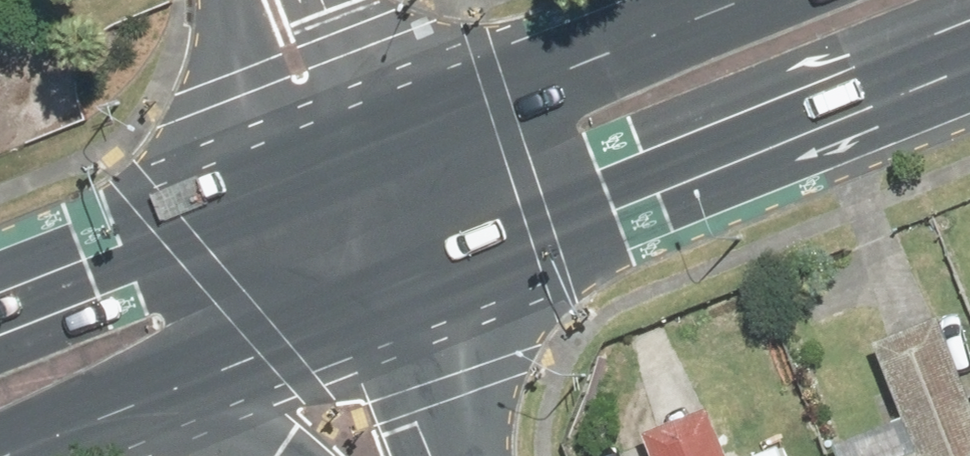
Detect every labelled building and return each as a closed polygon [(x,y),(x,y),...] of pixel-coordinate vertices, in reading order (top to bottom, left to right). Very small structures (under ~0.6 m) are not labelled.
[(935,320),(868,346),(912,455),(969,455),(969,407),(935,320)] [(638,436),(646,455),(722,455),(704,411),(638,436)]
